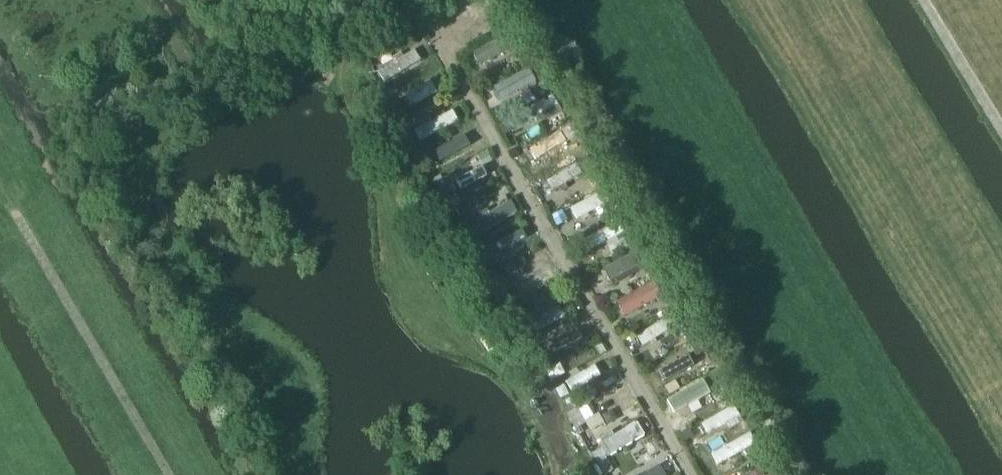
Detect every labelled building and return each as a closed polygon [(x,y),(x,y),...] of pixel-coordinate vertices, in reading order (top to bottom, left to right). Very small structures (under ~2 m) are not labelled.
[(509,38),(513,46),(523,41),(519,33),(509,38)] [(393,58),(395,61),(403,56),(401,53),(393,58)] [(373,57),(365,61),(369,68),(377,64),(373,57)] [(401,102),(390,108),(394,116),(405,110),(401,102)] [(507,119),(498,124),(503,134),(513,129),(507,119)] [(566,124),(558,129),(564,138),(572,133),(566,124)] [(413,133),(404,138),(410,148),(418,143),(413,133)] [(416,159),(424,155),(420,147),(412,151),(416,159)] [(586,156),(575,162),(580,171),(591,164),(586,156)] [(457,195),(443,202),(447,210),(462,203),(457,195)] [(559,212),(549,217),(554,227),(564,221),(559,212)] [(475,228),(467,232),(472,240),(479,236),(475,228)] [(636,242),(626,246),(630,254),(640,249),(636,242)] [(637,256),(640,263),(646,259),(643,253),(637,256)] [(494,256),(484,261),(489,270),(499,265),(494,256)] [(509,303),(517,299),(512,290),(511,291),(505,295),(509,303)] [(520,302),(511,306),(514,313),(523,309),(520,302)] [(671,303),(661,308),(665,314),(674,309),(671,303)] [(677,310),(670,314),(676,325),(683,321),(677,310)] [(528,323),(520,326),(525,336),(532,332),(528,323)] [(692,334),(685,338),(687,343),(694,339),(692,334)] [(632,335),(625,339),(629,347),(636,343),(632,335)] [(691,343),(689,344),(694,355),(703,350),(697,340),(695,341),(695,340),(690,342),(691,343)] [(546,353),(538,357),(542,366),(550,362),(546,353)] [(712,367),(706,370),(709,376),(715,372),(712,367)] [(709,376),(707,377),(711,384),(721,379),(717,371),(715,372),(709,376)] [(564,386),(556,390),(560,398),(568,394),(564,386)] [(729,396),(724,399),(726,405),(732,403),(729,396)] [(585,423),(577,409),(567,415),(575,428),(585,423)] [(739,416),(726,424),(729,430),(742,422),(739,416)] [(689,428),(679,434),(684,441),(693,436),(689,428)] [(600,437),(603,441),(613,435),(610,431),(600,437)] [(755,443),(742,451),(745,456),(758,449),(755,443)] [(600,448),(591,454),(595,462),(605,457),(600,448)] [(764,457),(756,461),(760,467),(768,463),(764,457)] [(754,461),(744,466),(748,474),(758,469),(754,461)]
